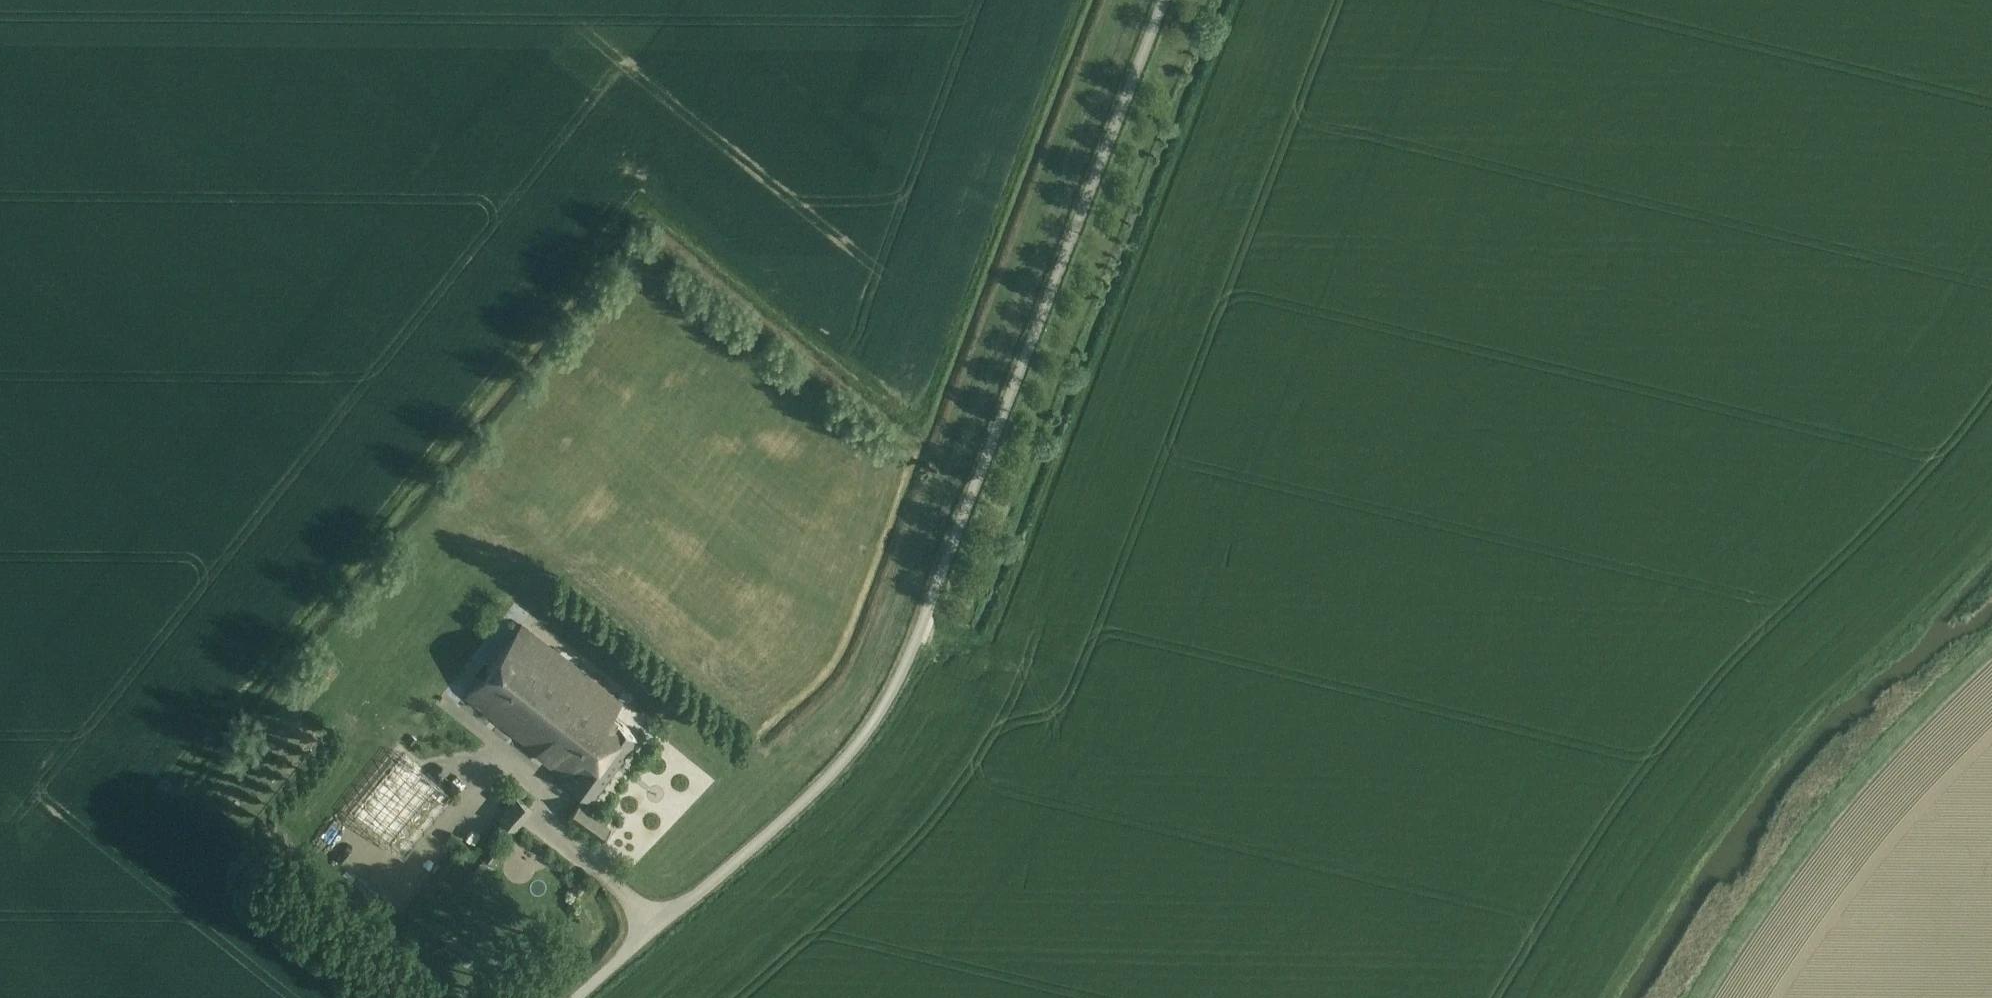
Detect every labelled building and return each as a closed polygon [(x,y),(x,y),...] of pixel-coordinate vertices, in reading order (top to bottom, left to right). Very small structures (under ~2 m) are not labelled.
[(591,798),(638,735),(637,734),(610,714),(620,702),(520,620),(463,696),(566,776),(573,767),(576,770),(568,780),(583,792),(579,804),(569,818),(600,841),(611,827),(586,807),(591,798)] [(453,795),(404,754),(355,815),(404,855),(453,795)] [(530,808),(517,797),(501,818),(513,828),(530,808)]
